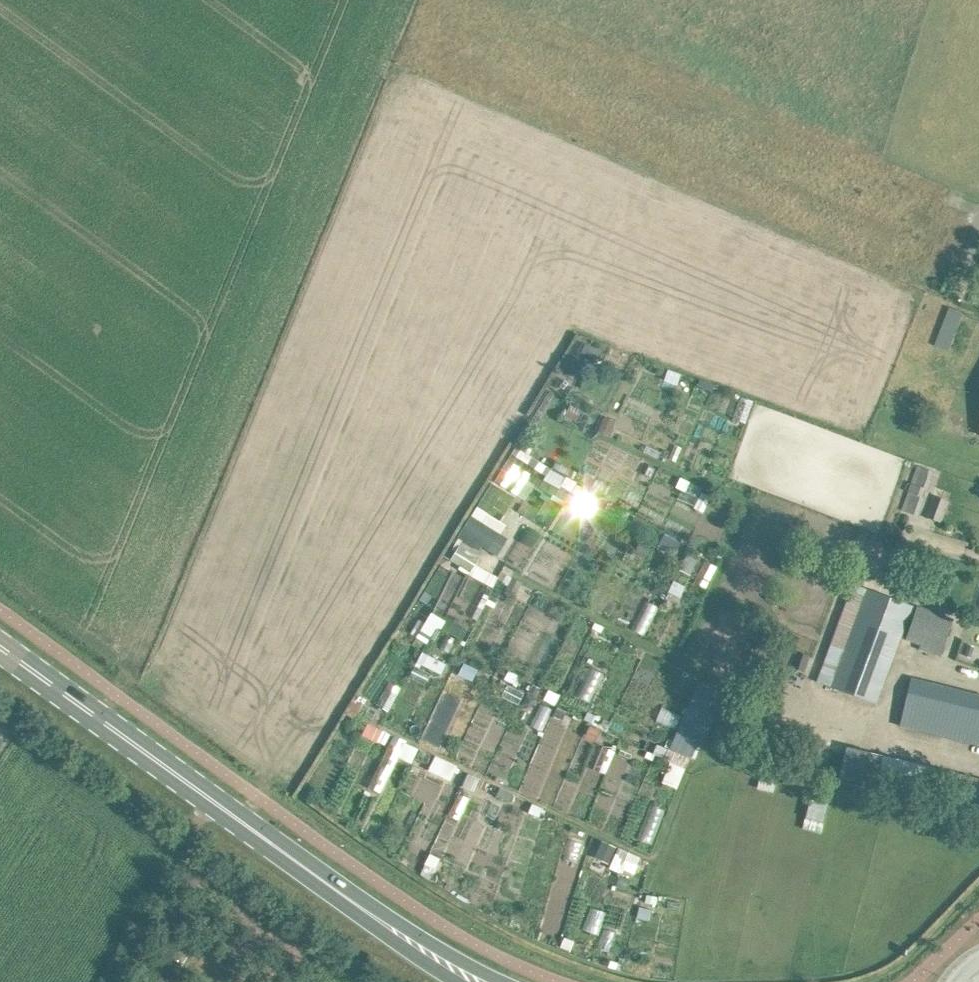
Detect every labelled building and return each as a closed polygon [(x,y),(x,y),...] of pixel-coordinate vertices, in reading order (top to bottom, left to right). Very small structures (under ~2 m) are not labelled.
[(949,307),(936,346),(951,351),(964,313),(949,307)] [(585,345),(581,355),(599,362),(603,351),(585,345)] [(669,370),(664,381),(677,386),(682,375),(669,370)] [(700,380),(697,388),(705,391),(707,383),(700,380)] [(570,406),(565,417),(576,422),(581,411),(570,406)] [(601,424),(598,432),(608,436),(612,429),(601,424)] [(519,441),(515,447),(522,451),(526,445),(519,441)] [(515,447),(510,454),(545,476),(549,469),(522,451),(515,447)] [(647,447),(644,453),(658,459),(661,453),(647,447)] [(507,461),(494,482),(524,500),(534,485),(526,480),(529,475),(507,461)] [(918,466),(901,511),(918,517),(935,472),(918,466)] [(648,467),(645,475),(651,478),(655,470),(648,467)] [(550,469),(543,481),(558,489),(564,478),(550,469)] [(566,477),(560,487),(570,492),(576,483),(566,477)] [(680,478),(676,487),(685,491),(689,482),(680,478)] [(681,490),(677,499),(694,506),(702,488),(689,482),(685,491),(685,492),(681,490)] [(701,494),(694,510),(704,513),(710,498),(701,494)] [(577,496),(571,507),(593,519),(599,508),(577,496)] [(934,496),(926,517),(941,523),(949,501),(934,496)] [(475,508),(471,515),(482,522),(483,520),(487,515),(475,508)] [(471,515),(457,537),(479,551),(481,546),(492,529),(482,522),(471,515)] [(633,517),(630,525),(640,531),(644,523),(633,517)] [(597,524),(587,542),(601,550),(611,532),(597,524)] [(527,526),(518,540),(535,550),(543,536),(527,526)] [(665,537),(657,549),(673,558),(680,546),(665,537)] [(642,541),(636,554),(647,559),(653,547),(642,541)] [(458,546),(450,560),(460,567),(470,573),(474,566),(479,559),(458,546)] [(627,550),(623,558),(640,568),(645,559),(627,550)] [(688,552),(679,571),(690,576),(699,557),(688,552)] [(704,562),(694,583),(705,589),(716,567),(704,562)] [(501,572),(495,582),(506,587),(504,591),(514,597),(522,583),(501,572)] [(674,582),(669,592),(680,597),(685,587),(674,582)] [(852,591),(821,672),(835,678),(832,687),(878,704),(914,606),(868,589),(865,596),(852,591)] [(425,592),(420,601),(427,606),(432,597),(425,592)] [(644,601),(630,630),(644,637),(658,607),(644,601)] [(440,602),(437,608),(442,611),(446,605),(440,602)] [(918,606),(906,639),(920,644),(919,650),(941,658),(954,619),(918,606)] [(594,623),(591,629),(600,634),(603,628),(594,623)] [(414,628),(410,635),(416,638),(420,631),(414,628)] [(437,630),(431,640),(435,642),(441,632),(437,630)] [(446,636),(439,648),(447,652),(453,640),(446,636)] [(421,653),(416,664),(440,676),(445,665),(421,653)] [(464,664),(459,675),(474,681),(479,670),(464,664)] [(414,666),(409,678),(425,686),(431,674),(414,666)] [(589,668),(576,696),(590,703),(604,675),(589,668)] [(508,671),(504,680),(513,684),(517,676),(508,671)] [(978,743),(978,694),(913,677),(901,723),(978,743)] [(388,682),(376,706),(387,712),(400,689),(388,682)] [(532,685),(528,693),(536,697),(540,689),(532,685)] [(697,685),(688,705),(716,717),(717,718),(726,697),(697,685)] [(507,686),(501,697),(518,706),(524,694),(507,686)] [(548,690),(543,701),(554,706),(559,696),(548,690)] [(526,694),(521,705),(529,709),(534,707),(537,699),(526,694)] [(354,699),(345,715),(353,720),(362,704),(354,699)] [(363,705),(358,713),(372,721),(376,712),(363,705)] [(556,709),(552,717),(562,721),(566,713),(556,709)] [(663,709),(658,720),(675,727),(680,716),(663,709)] [(588,713),(584,721),(592,725),(596,717),(588,713)] [(366,724),(360,735),(376,743),(382,732),(366,724)] [(589,727),(584,738),(593,743),(598,732),(589,727)] [(382,732),(378,741),(385,744),(389,735),(382,732)] [(393,737),(367,787),(379,793),(405,743),(393,737)] [(602,747),(593,770),(605,774),(614,752),(602,747)] [(419,750),(415,759),(426,765),(431,755),(419,750)] [(646,752),(644,758),(652,761),(654,755),(646,752)] [(867,772),(866,776),(951,796),(957,773),(872,753),(867,772)] [(434,757),(427,771),(438,776),(449,782),(456,767),(434,757)] [(669,764),(661,784),(676,790),(684,770),(669,764)] [(427,771),(423,780),(434,784),(438,776),(427,771)] [(467,775),(462,787),(473,792),(475,788),(484,792),(487,784),(478,780),(467,775)] [(760,778),(757,789),(773,793),(776,783),(760,778)] [(499,788),(495,798),(510,804),(514,795),(499,788)] [(806,818),(804,828),(821,832),(823,822),(828,796),(811,792),(806,818)] [(458,795),(448,816),(457,821),(467,799),(458,795)] [(531,804),(527,814),(538,818),(542,808),(531,804)] [(650,805),(637,839),(653,845),(667,811),(650,805)] [(557,816),(552,826),(566,832),(570,822),(557,816)] [(601,844),(593,860),(608,867),(615,850),(601,844)] [(429,854),(420,874),(431,879),(440,859),(429,854)] [(646,895),(645,903),(655,906),(657,897),(646,895)] [(668,900),(667,909),(680,911),(681,902),(668,900)] [(639,905),(636,917),(649,920),(652,908),(639,905)] [(563,936),(559,946),(570,950),(573,939),(563,936)]
